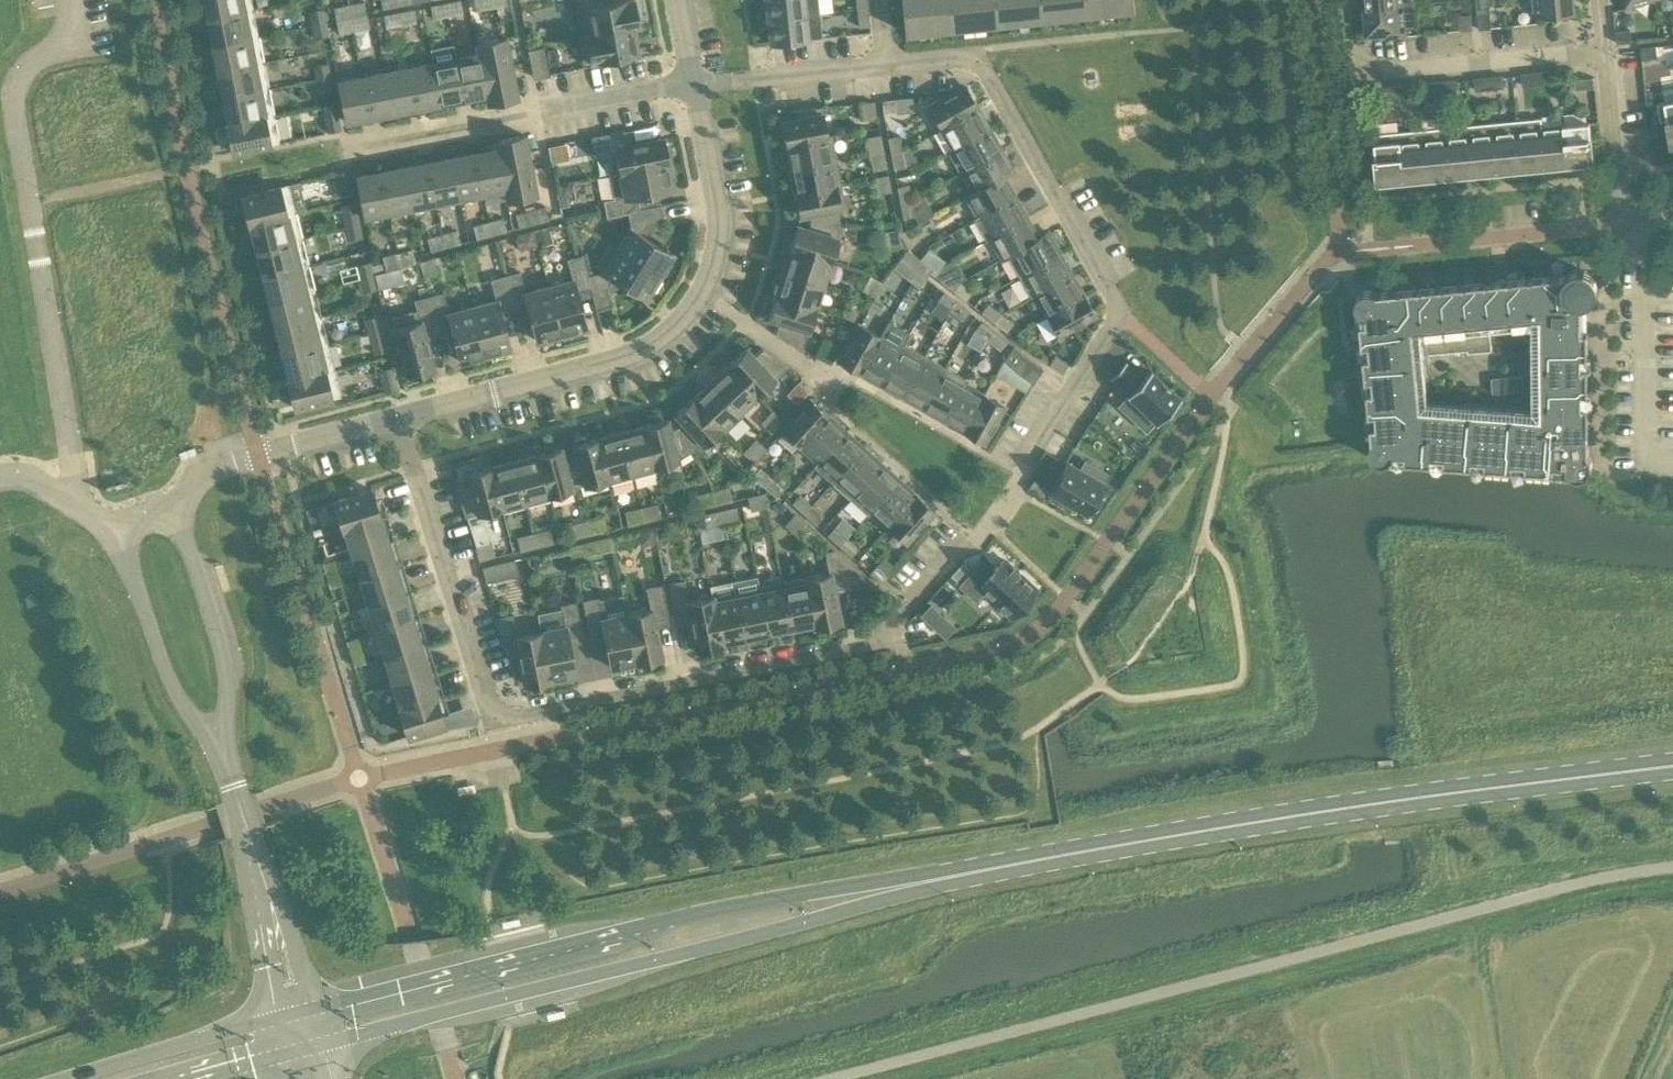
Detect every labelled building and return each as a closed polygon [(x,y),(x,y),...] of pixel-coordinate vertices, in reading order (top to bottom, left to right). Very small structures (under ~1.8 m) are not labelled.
[(21,10),(34,8),(33,0),(20,0),(21,10)] [(64,2),(68,21),(107,14),(105,0),(74,0),(64,2)] [(204,10),(207,9),(208,18),(253,9),(251,0),(202,0),(204,10)] [(397,0),(381,0),(382,8),(398,5),(397,0)] [(445,3),(448,16),(463,13),(461,0),(460,0),(445,3)] [(490,0),(474,0),(476,10),(491,7),(490,0)] [(603,0),(572,0),(575,12),(579,11),(584,34),(584,35),(636,25),(636,26),(640,25),(635,0),(623,0),(604,4),(603,0)] [(768,18),(818,13),(817,0),(766,0),(768,18)] [(868,8),(867,0),(856,0),(857,9),(868,8)] [(1130,8),(1130,0),(902,0),(905,32),(1130,8)] [(1414,0),(1365,0),(1366,8),(1414,3),(1414,0)] [(1490,13),(1489,0),(1477,0),(1479,29),(1492,28),(1492,26),(1491,26),(1490,13)] [(1537,17),(1575,13),(1574,0),(1535,0),(1537,17)] [(1625,8),(1653,0),(1623,0),(1625,8)] [(364,2),(349,5),(352,18),(367,15),(364,2)] [(448,16),(445,3),(430,6),(433,19),(448,16)] [(1417,28),(1414,3),(1366,8),(1368,33),(1388,31),(1389,37),(1408,35),(1407,29),(1417,28)] [(352,18),(349,5),(334,8),(336,21),(352,18)] [(34,8),(21,10),(23,21),(36,19),(34,8)] [(312,25),(326,22),(323,8),(309,11),(312,25)] [(870,25),(868,8),(857,9),(859,27),(870,25)] [(253,9),(208,18),(210,25),(207,26),(211,45),(258,35),(253,9)] [(414,9),(399,12),(401,25),(417,22),(414,9)] [(401,25),(399,12),(384,15),(386,28),(401,25)] [(818,13),(768,18),(771,43),(821,37),(818,13)] [(1461,30),(1473,29),(1472,14),(1470,14),(1470,15),(1460,16),(1461,29),(1460,29),(1461,30)] [(369,28),(367,15),(352,18),(354,31),(369,28)] [(352,18),(336,21),(339,34),(354,31),(352,18)] [(329,36),(326,22),(312,25),(315,38),(329,36)] [(584,35),(584,34),(578,36),(583,63),(591,62),(592,66),(616,61),(615,57),(639,52),(636,38),(638,38),(636,26),(636,25),(584,35)] [(1616,40),(1631,39),(1630,27),(1615,28),(1616,40)] [(111,33),(72,41),(75,60),(115,52),(111,33)] [(258,35),(211,45),(215,63),(217,63),(219,71),(264,62),(258,35)] [(39,36),(26,39),(28,49),(41,47),(39,36)] [(482,73),(512,67),(506,37),(477,43),(479,54),(482,73)] [(1657,55),(1655,44),(1641,45),(1642,57),(1657,55)] [(41,47),(28,49),(30,60),(42,58),(41,47)] [(534,77),(549,74),(544,47),(529,50),(534,77)] [(482,73),(479,54),(455,58),(463,99),(486,94),(482,73)] [(463,99),(455,58),(432,63),(440,103),(463,99)] [(264,62),(219,71),(220,79),(218,79),(221,98),(269,88),(264,62)] [(317,79),(330,76),(328,63),(314,65),(317,79)] [(440,103),(432,63),(409,67),(417,108),(440,103)] [(417,108),(409,67),(386,72),(393,112),(417,108)] [(518,97),(512,67),(482,73),(486,94),(488,103),(518,97)] [(1536,72),(1537,84),(1551,83),(1550,72),(1551,72),(1550,70),(1536,72)] [(393,112),(386,72),(363,76),(370,117),(393,112)] [(1537,84),(1536,72),(1522,73),(1522,74),(1524,85),(1537,84)] [(45,75),(33,77),(34,88),(47,86),(45,75)] [(1503,75),(1489,76),(1490,88),(1504,87),(1503,76),(1503,75)] [(330,76),(317,79),(319,92),(333,90),(330,76)] [(370,117),(363,76),(338,81),(346,121),(370,117)] [(1490,88),(1489,76),(1475,78),(1475,79),(1476,90),(1490,88)] [(1593,78),(1575,80),(1576,90),(1594,88),(1593,78)] [(1442,81),(1443,93),(1457,92),(1456,81),(1456,80),(1442,81)] [(1443,93),(1442,81),(1427,82),(1427,84),(1428,84),(1429,94),(1443,93)] [(1394,86),(1396,98),(1409,96),(1408,86),(1409,86),(1409,84),(1394,86)] [(47,86),(34,88),(36,99),(49,97),(47,86)] [(941,128),(978,108),(966,86),(929,107),(941,128)] [(1396,98),(1394,86),(1380,87),(1380,88),(1381,88),(1382,99),(1396,98)] [(274,115),(269,88),(221,98),(225,116),(228,115),(229,122),(229,124),(274,115)] [(896,111),(895,99),(882,100),(883,113),(896,111)] [(876,117),(874,101),(860,103),(862,119),(876,117)] [(1658,104),(1661,122),(1667,120),(1672,150),(1672,101),(1658,104)] [(326,119),(338,116),(336,103),(323,105),(326,119)] [(827,137),(827,136),(822,107),(792,110),(792,111),(793,118),(782,120),(786,144),(827,137)] [(989,128),(978,108),(941,128),(953,148),(953,149),(989,128)] [(52,114),(39,116),(41,127),(54,125),(52,114)] [(229,124),(229,122),(226,122),(230,143),(233,142),(235,151),(279,142),(274,115),(229,124)] [(341,129),(338,116),(326,119),(328,132),(341,129)] [(1595,161),(1593,136),(1592,136),(1590,122),(1543,127),(1542,118),(1446,127),(1374,134),(1376,157),(1367,158),(1370,183),(1595,161)] [(54,125),(41,127),(43,138),(56,136),(54,125)] [(953,149),(953,148),(948,151),(960,172),(1001,149),(989,128),(953,149)] [(620,172),(672,162),(669,145),(666,146),(664,137),(627,144),(624,130),(591,136),(594,152),(615,148),(620,172)] [(501,170),(531,164),(525,134),(495,140),(497,149),(501,170)] [(870,154),(884,151),(881,134),(867,137),(870,154)] [(832,135),(827,136),(827,137),(786,144),(791,168),(837,159),(832,135)] [(891,153),(902,151),(899,135),(888,137),(891,153)] [(570,157),(567,144),(549,148),(552,161),(570,157)] [(497,149),(473,153),(481,194),(505,189),(501,170),(497,149)] [(960,172),(971,192),(972,193),(1003,175),(1004,176),(1013,170),(1001,149),(960,172)] [(887,167),(884,151),(870,154),(873,170),(887,167)] [(905,167),(902,151),(891,153),(894,169),(905,167)] [(61,153),(49,158),(53,168),(65,163),(61,153)] [(481,194),(473,153),(450,158),(458,198),(481,194)] [(450,158),(427,162),(435,203),(458,198),(450,158)] [(837,159),(791,168),(795,191),(836,183),(837,184),(842,183),(837,159)] [(427,162),(404,167),(412,207),(435,203),(427,162)] [(608,174),(613,198),(604,200),(607,217),(628,213),(628,212),(640,209),(640,208),(637,195),(674,188),(672,179),(675,178),(672,162),(620,172),(608,174)] [(531,164),(501,170),(505,189),(507,200),(537,194),(531,164)] [(404,167),(381,171),(388,212),(412,207),(404,167)] [(349,170),(335,172),(339,194),(353,191),(349,170)] [(388,212),(381,171),(357,176),(364,216),(388,212)] [(68,172),(56,176),(60,187),(72,182),(68,172)] [(877,193),(891,190),(888,174),(874,177),(877,193)] [(972,193),(971,192),(966,195),(978,216),(1015,196),(1004,176),(1003,175),(972,193)] [(576,181),(579,196),(593,194),(591,179),(576,181)] [(568,181),(555,184),(558,198),(571,195),(568,181)] [(72,182),(60,187),(64,197),(76,192),(72,182)] [(836,183),(795,191),(800,215),(811,213),(811,220),(839,223),(841,208),(837,184),(836,183)] [(251,222),(295,211),(289,184),(244,195),(247,204),(244,204),(249,224),(251,224),(251,222)] [(900,202),(911,200),(908,184),(897,186),(900,202)] [(978,216),(973,218),(986,240),(991,238),(990,237),(1027,216),(1015,196),(978,216)] [(914,216),(911,200),(900,202),(903,218),(914,216)] [(10,226),(0,202),(0,230),(10,226)] [(345,227),(359,224),(355,202),(341,205),(345,227)] [(628,212),(628,213),(631,227),(617,249),(662,277),(671,263),(668,261),(673,253),(641,233),(648,223),(664,220),(661,204),(640,208),(640,209),(628,212)] [(549,219),(545,206),(530,210),(534,223),(549,219)] [(534,223),(530,210),(515,214),(519,227),(534,223)] [(251,222),(251,224),(253,230),(251,231),(255,249),(302,237),(295,211),(251,222)] [(1038,237),(1027,216),(990,237),(991,238),(1002,258),(1007,256),(1007,255),(1038,237)] [(488,222),(492,234),(507,230),(503,218),(488,222)] [(798,225),(790,248),(830,261),(838,237),(839,223),(811,220),(810,229),(798,225)] [(492,234),(488,222),(473,226),(477,239),(492,234)] [(359,224),(345,227),(348,240),(362,237),(359,224)] [(534,231),(539,247),(554,243),(549,227),(534,231)] [(887,247),(902,245),(898,229),(884,231),(887,247)] [(457,230),(442,234),(446,247),(460,243),(457,230)] [(515,249),(533,244),(529,231),(512,236),(515,249)] [(1048,231),(1038,237),(1007,255),(1007,256),(1019,276),(1060,253),(1048,231)] [(446,247),(442,234),(427,238),(431,251),(446,247)] [(302,237),(255,249),(260,267),(262,267),(264,275),(308,264),(302,237)] [(790,248),(783,271),(823,284),(830,261),(790,248)] [(412,249),(397,253),(401,266),(416,262),(412,249)] [(603,271),(589,275),(588,275),(591,287),(596,308),(611,304),(607,288),(614,277),(645,297),(650,290),(653,291),(662,277),(617,249),(603,271)] [(908,249),(901,258),(913,268),(920,259),(908,249)] [(401,266),(397,253),(382,257),(386,270),(389,269),(401,266)] [(1060,253),(1019,276),(1031,297),(1035,295),(1035,294),(1071,273),(1060,253)] [(588,275),(589,275),(584,254),(567,258),(573,279),(549,286),(563,336),(579,332),(578,329),(587,327),(577,290),(591,287),(588,275)] [(423,274),(438,270),(434,257),(420,261),(423,274)] [(913,268),(901,258),(894,268),(906,277),(913,268)] [(933,269),(920,259),(913,268),(926,278),(933,269)] [(360,279),(374,275),(370,262),(357,265),(360,279)] [(308,264),(264,275),(266,283),(264,283),(268,301),(315,290),(308,264)] [(399,266),(374,273),(378,289),(403,282),(399,266)] [(926,278),(913,268),(906,277),(919,287),(926,278)] [(1372,440),(1371,442),(1370,445),(1370,448),(1370,452),(1372,455),(1373,457),(1376,459),(1379,461),(1383,461),(1385,461),(1387,461),(1389,460),(1391,459),(1570,473),(1571,474),(1573,475),(1576,476),(1578,476),(1580,476),(1582,476),(1585,475),(1587,474),(1589,472),(1590,470),(1591,468),(1592,466),(1592,463),(1592,460),(1591,458),(1590,456),(1589,455),(1588,332),(1583,331),(1583,305),(1586,304),(1588,303),(1591,301),(1593,299),(1595,296),(1596,294),(1597,291),(1598,288),(1597,284),(1596,281),(1595,279),(1592,275),(1589,272),(1586,271),(1583,270),(1580,270),(1577,270),(1574,271),(1571,272),(1568,274),(1377,293),(1375,292),(1373,291),(1370,291),(1368,291),(1366,291),(1364,292),(1361,293),(1358,296),(1357,299),(1356,301),(1356,305),(1356,307),(1357,310),(1358,312),(1360,314),(1372,440)] [(563,336),(549,286),(525,292),(520,271),(505,275),(514,307),(527,304),(537,340),(546,338),(546,341),(563,336)] [(783,271),(776,293),(816,306),(823,284),(783,271)] [(953,290),(960,281),(947,272),(940,281),(953,290)] [(1083,294),(1071,273),(1035,294),(1035,295),(1047,314),(1083,294)] [(377,288),(374,275),(360,279),(364,292),(377,288)] [(514,307),(505,275),(491,279),(496,300),(473,306),(486,357),(503,353),(502,350),(511,347),(501,311),(514,307)] [(874,296),(883,282),(870,275),(862,289),(874,296)] [(960,281),(953,290),(966,300),(973,291),(960,281)] [(315,290),(268,301),(273,320),(275,319),(277,327),(321,316),(315,290)] [(949,310),(956,301),(944,291),(937,300),(949,310)] [(443,292),(429,295),(438,328),(451,324),(460,361),(469,358),(470,361),(486,357),(473,306),(449,312),(443,292)] [(816,306),(776,293),(768,317),(780,321),(776,332),(801,351),(802,350),(816,306)] [(1083,294),(1047,314),(1059,336),(1095,316),(1083,294)] [(414,299),(417,310),(392,317),(409,378),(426,373),(425,370),(434,368),(425,331),(438,328),(429,295),(414,299)] [(853,321),(861,307),(848,300),(840,314),(853,321)] [(969,311),(956,301),(949,310),(962,320),(969,311)] [(994,322),(1001,313),(988,303),(981,312),(994,322)] [(1001,313),(994,322),(1006,332),(1013,323),(1001,313)] [(368,332),(382,329),(378,315),(365,319),(368,332)] [(321,316),(277,327),(279,335),(277,336),(281,354),(328,342),(321,316)] [(888,320),(879,336),(880,336),(860,373),(880,384),(901,348),(900,347),(903,343),(910,332),(888,320)] [(987,339),(994,331),(982,321),(975,330),(987,339)] [(860,373),(880,336),(859,324),(838,361),(860,373)] [(388,350),(382,329),(368,332),(374,353),(388,350)] [(994,331),(987,339),(1000,349),(1007,340),(994,331)] [(818,354),(819,354),(830,361),(838,347),(826,340),(818,354)] [(334,368),(328,342),(281,354),(286,372),(288,372),(290,378),(290,379),(334,368)] [(903,343),(900,347),(901,348),(880,384),(901,396),(924,355),(903,343)] [(1030,360),(1013,345),(1002,360),(1019,375),(1022,377),(1030,360)] [(729,364),(758,394),(788,367),(788,366),(764,348),(755,356),(747,347),(729,364)] [(945,367),(924,355),(901,396),(922,408),(945,367)] [(1062,373),(1068,363),(1055,355),(1049,364),(1062,373)] [(1117,404),(1147,433),(1180,398),(1150,369),(1142,378),(1125,362),(1111,376),(1128,392),(1117,404)] [(758,394),(729,364),(711,380),(739,411),(740,410),(758,394)] [(384,392),(398,388),(392,367),(379,370),(384,392)] [(945,367),(922,408),(942,419),(963,383),(964,383),(966,379),(945,367)] [(290,379),(290,378),(287,379),(292,398),(295,398),(297,407),(341,396),(334,368),(290,379)] [(1500,392),(1525,390),(1523,376),(1498,378),(1500,392)] [(711,380),(694,396),(722,427),(721,428),(725,432),(744,414),(740,410),(739,411),(711,380)] [(809,391),(799,382),(798,382),(787,394),(798,403),(809,391)] [(984,394),(964,383),(963,383),(942,419),(963,431),(984,394)] [(984,394),(963,431),(985,443),(1005,407),(984,394)] [(722,427),(694,396),(676,413),(684,422),(677,427),(692,451),(704,444),(721,428),(722,427)] [(801,446),(829,415),(810,399),(782,430),(801,446)] [(772,432),(783,420),(772,410),(761,423),(772,432)] [(846,431),(829,415),(801,446),(817,462),(818,462),(846,431)] [(668,419),(644,425),(655,466),(656,466),(679,459),(692,451),(677,427),(671,430),(668,419)] [(644,425),(621,431),(633,477),(657,471),(656,466),(655,466),(644,425)] [(621,431),(598,438),(609,478),(608,478),(609,483),(633,477),(621,431)] [(818,462),(817,462),(814,466),(832,482),(864,447),(846,431),(818,462)] [(578,455),(571,457),(578,486),(608,478),(609,478),(598,438),(587,441),(586,437),(575,440),(576,444),(575,444),(578,455)] [(755,460),(766,448),(756,438),(744,451),(755,460)] [(562,447),(537,454),(548,494),(549,494),(578,486),(571,457),(565,459),(562,447)] [(864,447),(832,482),(850,498),(882,463),(864,447)] [(537,454),(514,460),(527,506),(550,499),(549,494),(548,494),(537,454)] [(527,506),(514,460),(491,466),(502,507),(501,507),(503,512),(527,506)] [(1105,484),(1066,462),(1049,492),(1088,514),(1105,484)] [(882,463),(850,498),(868,515),(872,511),(871,510),(899,479),(882,463)] [(502,507),(491,466),(467,473),(470,484),(457,488),(466,517),(501,507),(502,507)] [(764,486),(772,478),(760,467),(753,476),(764,486)] [(784,489),(772,478),(764,486),(776,497),(784,489)] [(1046,486),(1035,478),(1028,488),(1040,496),(1046,486)] [(917,495),(899,479),(871,510),(872,511),(889,526),(917,495)] [(729,486),(712,490),(716,504),(732,500),(729,486)] [(343,527),(380,516),(371,489),(334,500),(343,527)] [(716,504),(712,490),(696,494),(699,508),(716,504)] [(751,510),(767,507),(764,493),(748,496),(751,510)] [(804,513),(812,505),(800,494),(792,503),(804,513)] [(935,512),(917,495),(889,526),(907,543),(935,512)] [(657,503),(641,507),(644,521),(661,517),(657,503)] [(823,516),(812,505),(804,513),(816,524),(823,516)] [(736,506),(720,510),(723,524),(739,520),(736,506)] [(644,521),(641,507),(625,511),(628,525),(644,521)] [(723,524),(720,510),(703,514),(707,528),(723,524)] [(797,535),(807,525),(794,514),(785,524),(797,535)] [(380,516),(343,527),(351,553),(388,541),(380,516)] [(604,516),(587,520),(591,534),(607,530),(604,516)] [(591,534),(587,520),(571,524),(574,538),(591,534)] [(657,540),(669,537),(667,525),(655,527),(657,540)] [(839,545),(847,537),(835,526),(828,535),(839,545)] [(641,546),(656,543),(653,528),(638,530),(641,546)] [(550,529),(534,533),(537,546),(553,543),(550,529)] [(537,546),(534,533),(517,536),(521,550),(537,546)] [(569,547),(571,559),(612,551),(609,537),(595,540),(569,547)] [(847,537),(839,545),(851,556),(859,548),(847,537)] [(388,541),(351,553),(359,579),(396,567),(388,541)] [(326,542),(317,545),(322,562),(343,555),(341,547),(329,551),(326,542)] [(479,560),(495,555),(491,542),(475,547),(479,560)] [(815,623),(814,623),(814,626),(823,624),(824,627),(841,624),(833,584),(864,578),(865,577),(834,549),(825,551),(830,572),(806,577),(815,623)] [(533,558),(535,570),(548,567),(545,555),(533,558)] [(486,582),(519,574),(515,558),(483,566),(486,582)] [(982,560),(959,585),(976,600),(984,592),(1011,616),(1036,589),(1019,573),(1020,572),(1019,571),(1018,572),(1012,567),(1013,566),(1012,565),(1012,566),(1004,559),(994,570),(982,560)] [(402,565),(396,567),(359,579),(367,605),(404,593),(400,581),(408,579),(403,562),(402,563),(402,565)] [(964,562),(948,578),(955,585),(971,570),(964,562)] [(881,583),(889,575),(877,564),(870,573),(881,583)] [(341,575),(328,579),(330,588),(343,583),(341,575)] [(757,576),(733,581),(745,637),(768,632),(759,586),(757,576)] [(806,577),(782,582),(791,628),(814,623),(815,623),(806,577)] [(722,642),(712,596),(688,600),(684,579),(669,582),(675,616),(689,613),(697,652),(715,649),(714,646),(723,644),(723,642),(722,642)] [(710,585),(712,596),(722,642),(723,642),(745,637),(733,581),(710,585)] [(791,628),(782,582),(759,586),(768,632),(791,628)] [(651,608),(627,613),(637,665),(653,661),(653,658),(662,656),(654,620),(669,617),(662,584),(646,587),(651,608)] [(40,602),(37,593),(24,597),(27,606),(40,602)] [(412,619),(404,593),(367,605),(375,631),(412,619)] [(627,613),(623,595),(599,599),(598,597),(583,600),(589,633),(603,630),(611,667),(620,665),(620,668),(637,665),(627,613)] [(562,612),(538,617),(541,630),(551,682),(568,679),(567,676),(576,674),(569,637),(583,634),(576,601),(561,604),(562,612)] [(931,605),(921,615),(934,626),(943,616),(931,605)] [(551,682),(541,630),(517,635),(513,614),(497,617),(507,649),(518,647),(525,684),(534,682),(535,685),(551,682)] [(412,619),(375,631),(383,657),(420,645),(412,619)] [(420,645),(383,657),(391,683),(428,671),(428,670),(420,645)] [(428,671),(391,683),(399,708),(436,697),(433,685),(440,683),(435,666),(434,666),(435,668),(428,670),(428,671)] [(445,724),(436,697),(399,708),(407,735),(445,724)]
